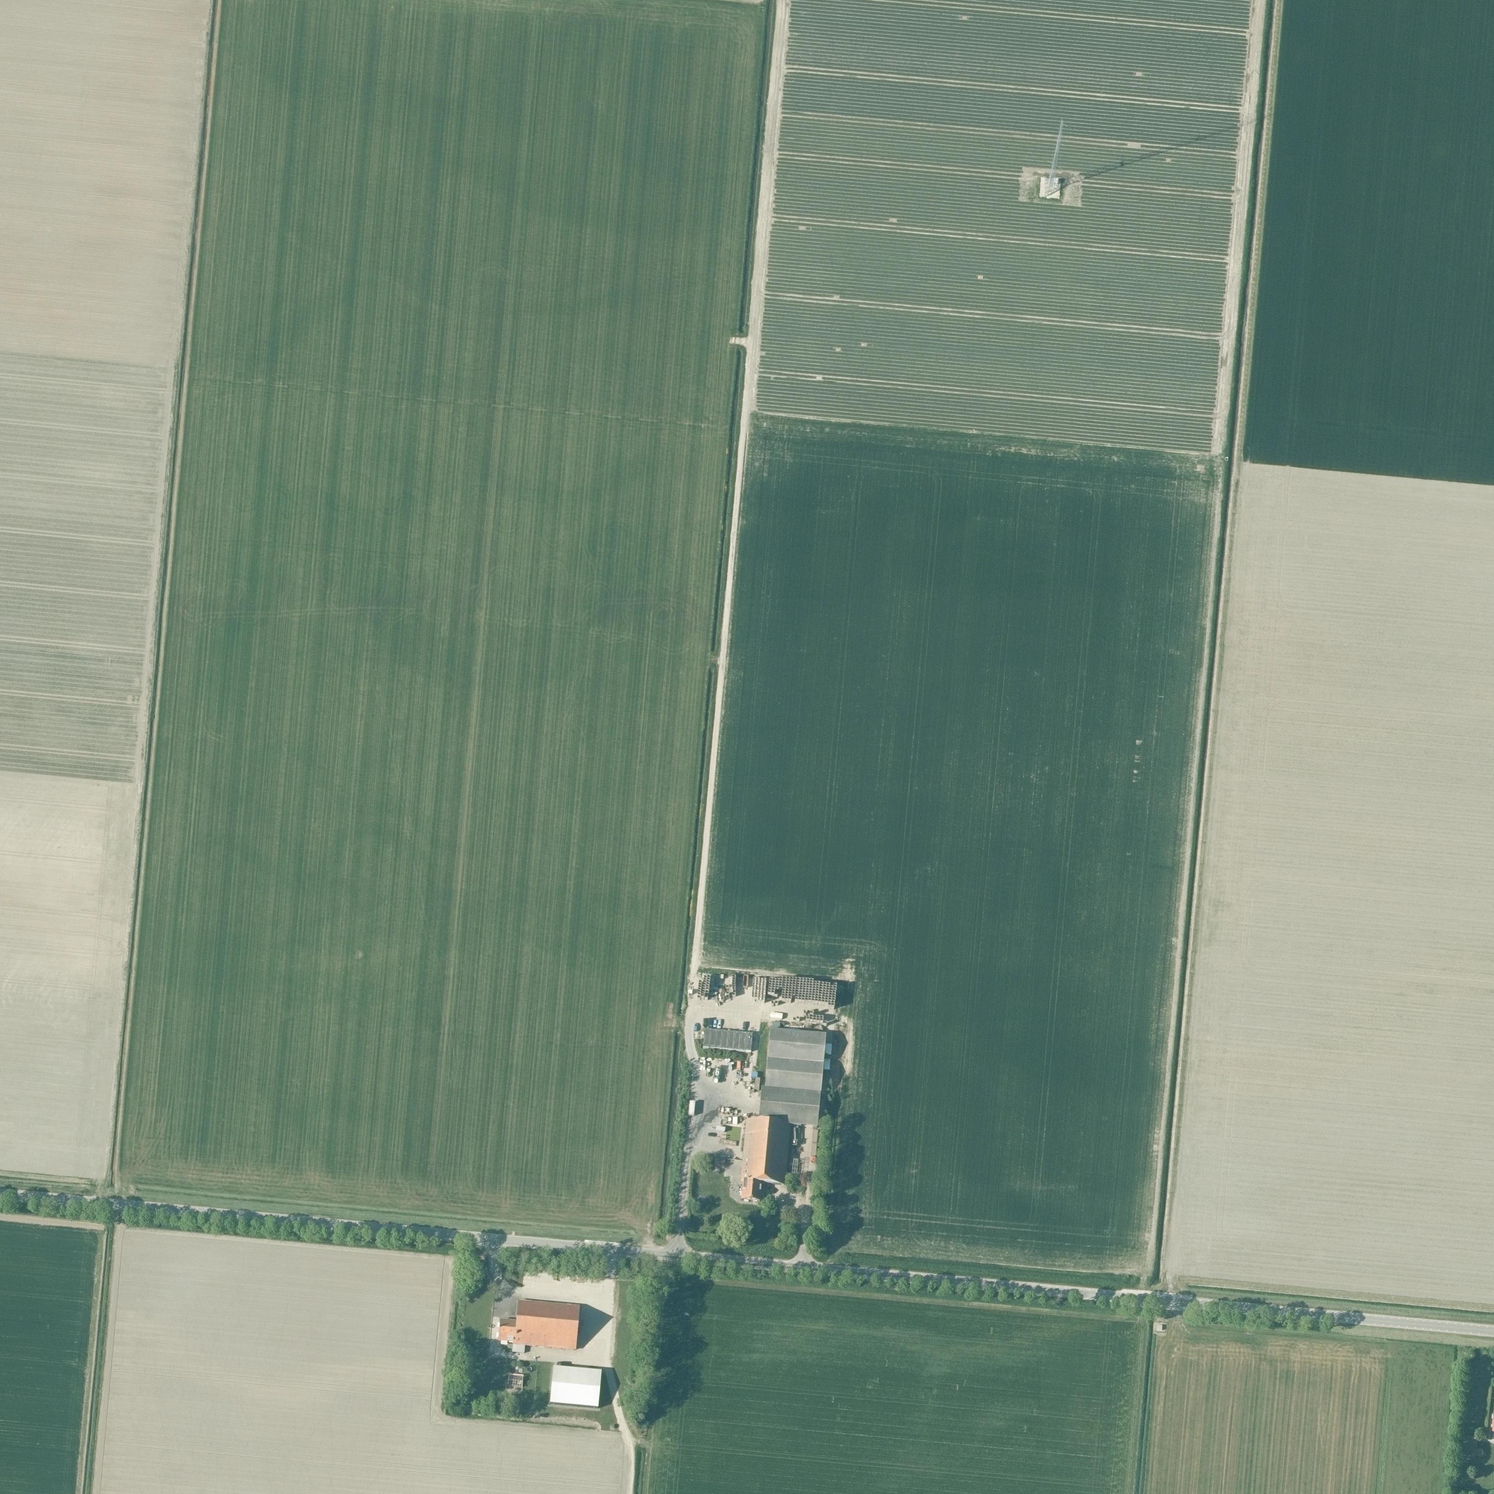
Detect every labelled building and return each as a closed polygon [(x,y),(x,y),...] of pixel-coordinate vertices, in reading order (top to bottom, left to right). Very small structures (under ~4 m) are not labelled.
[(1044,180),(1044,197),(1060,188),(1044,180)] [(826,1035),(779,1031),(780,1023),(772,1023),(771,1030),(770,1030),(765,1089),(762,1089),(759,1121),(747,1121),(742,1181),(744,1181),(743,1200),(760,1202),(762,1184),(785,1185),(791,1126),(817,1129),(826,1035)] [(704,1030),(703,1048),(751,1053),(752,1035),(704,1030)] [(708,1165),(719,1166),(719,1157),(709,1157),(708,1165)] [(498,1341),(515,1343),(515,1344),(576,1350),(579,1307),(519,1302),(517,1322),(500,1321),(498,1341)] [(599,1408),(602,1372),(554,1368),(551,1404),(599,1408)]
